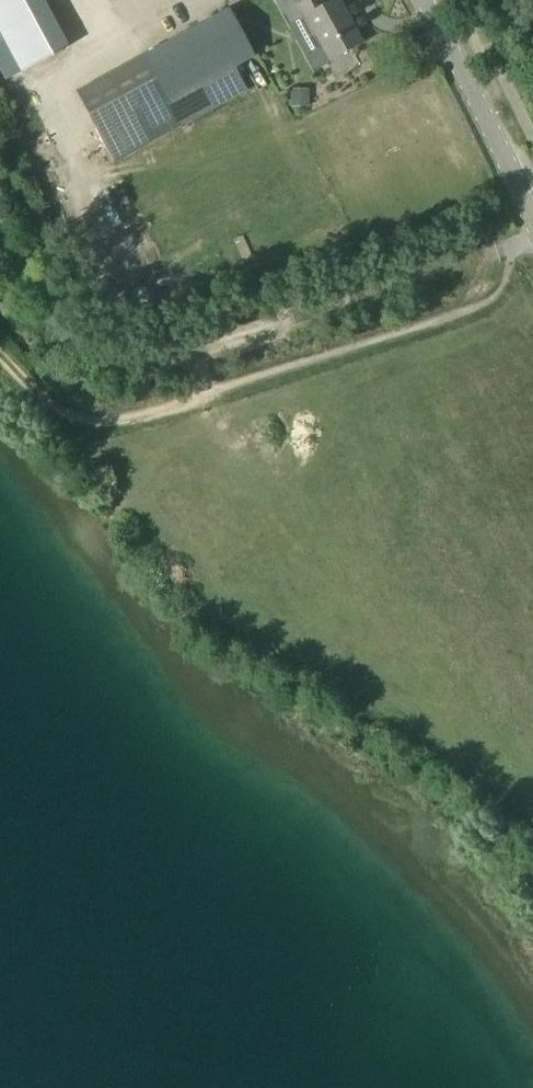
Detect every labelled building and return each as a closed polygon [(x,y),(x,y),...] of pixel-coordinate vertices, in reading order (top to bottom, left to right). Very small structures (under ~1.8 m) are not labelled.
[(42,0),(0,0),(0,39),(21,76),(70,49),(42,0)] [(295,2),(302,16),(291,22),(314,67),(361,43),(339,0),(331,0),(327,2),(326,0),(298,0),(295,2)] [(248,90),(235,66),(255,56),(230,9),(75,90),(114,162),(248,90)] [(309,106),(309,87),(291,87),(291,106),(309,106)]
